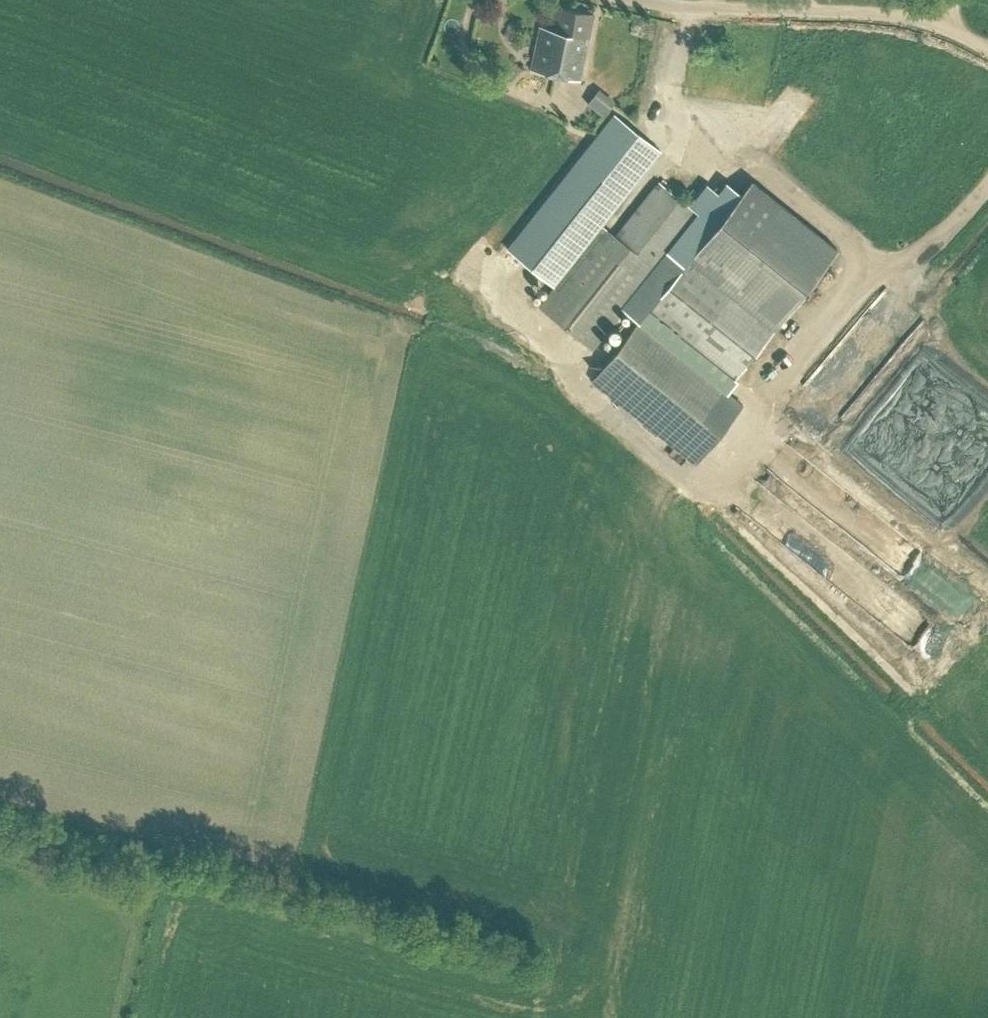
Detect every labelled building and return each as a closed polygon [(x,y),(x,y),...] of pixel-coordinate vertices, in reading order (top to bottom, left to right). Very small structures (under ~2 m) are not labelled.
[(578,78),(593,11),(561,4),(556,27),(539,23),(530,67),(578,78)] [(623,309),(669,252),(699,214),(656,179),(613,233),(601,223),(659,150),(614,113),(507,247),(553,284),(537,304),(592,348),(623,309)] [(669,252),(623,309),(639,321),(591,381),(694,463),(742,405),(725,391),(837,248),(752,180),(684,265),(669,252)] [(885,462),(918,484),(925,474),(946,471),(952,475),(956,469),(966,468),(971,460),(966,416),(938,398),(924,399),(922,386),(913,380),(901,382),(856,450),(882,467),(885,462)] [(799,465),(794,472),(816,486),(820,478),(799,465)]
